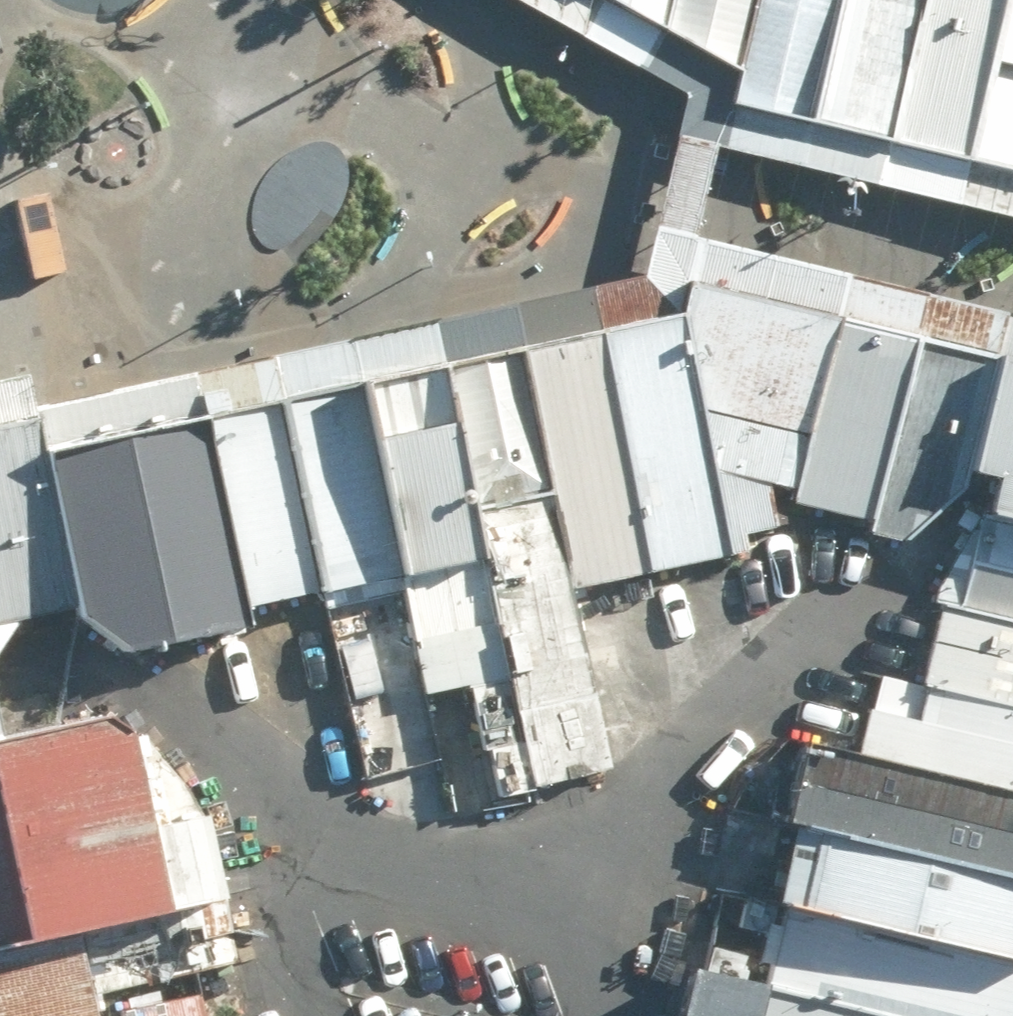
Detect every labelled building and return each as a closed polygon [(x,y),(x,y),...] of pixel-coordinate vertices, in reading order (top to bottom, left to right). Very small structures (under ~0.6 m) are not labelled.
[(665,31),(672,0),(609,0),(665,31)] [(735,70),(753,0),(672,0),(665,31),(735,70)] [(813,127),(844,0),(760,0),(741,74),(733,107),(813,127)] [(924,0),(844,0),(813,127),(888,146),(924,0)] [(968,165),(1010,0),(924,0),(888,146),(968,165)] [(1012,177),(1012,0),(1010,0),(968,165),(1012,177)] [(772,485),(797,491),(844,310),(694,276),(688,314),(733,556),(753,549),(751,535),(776,530),(772,485)] [(795,499),(882,522),(923,328),(844,310),(797,491),(795,499)] [(688,314),(603,331),(653,573),(733,556),(688,314)] [(923,328),(882,522),(879,532),(913,539),(994,474),(1012,384),(1012,350),(923,328)] [(603,331),(525,347),(555,495),(575,589),(653,573),(603,331)] [(446,363),(474,511),(555,495),(525,347),(446,363)] [(446,363),(372,377),(411,576),(482,561),(474,511),(446,363)] [(288,394),(326,592),(411,576),(372,377),(288,394)] [(994,474),(1012,477),(1012,384),(994,474)] [(288,394),(209,408),(252,606),(326,592),(288,394)] [(252,606),(209,408),(57,443),(89,604),(136,648),(254,623),(252,606)] [(0,423),(0,625),(89,604),(57,443),(51,412),(0,423)] [(1004,514),(1012,516),(1012,478),(1004,514)] [(1004,514),(988,511),(966,609),(1012,620),(1012,516),(1004,514)] [(966,609),(944,604),(925,685),(1012,706),(1012,620),(966,609)] [(14,733),(0,674),(0,736),(14,733)] [(925,685),(882,675),(863,754),(1012,788),(1012,706),(925,685)] [(14,733),(0,736),(0,947),(194,901),(154,729),(121,706),(14,733)] [(863,754),(810,741),(791,823),(799,823),(1012,874),(1012,788),(863,754)] [(799,823),(779,904),(791,906),(1012,959),(1012,874),(799,823)] [(0,947),(0,1015),(109,1015),(105,991),(208,965),(194,901),(0,947)] [(791,906),(771,987),(895,1015),(1012,1015),(1012,959),(791,906)] [(771,987),(697,970),(687,1015),(895,1015),(771,987)]
